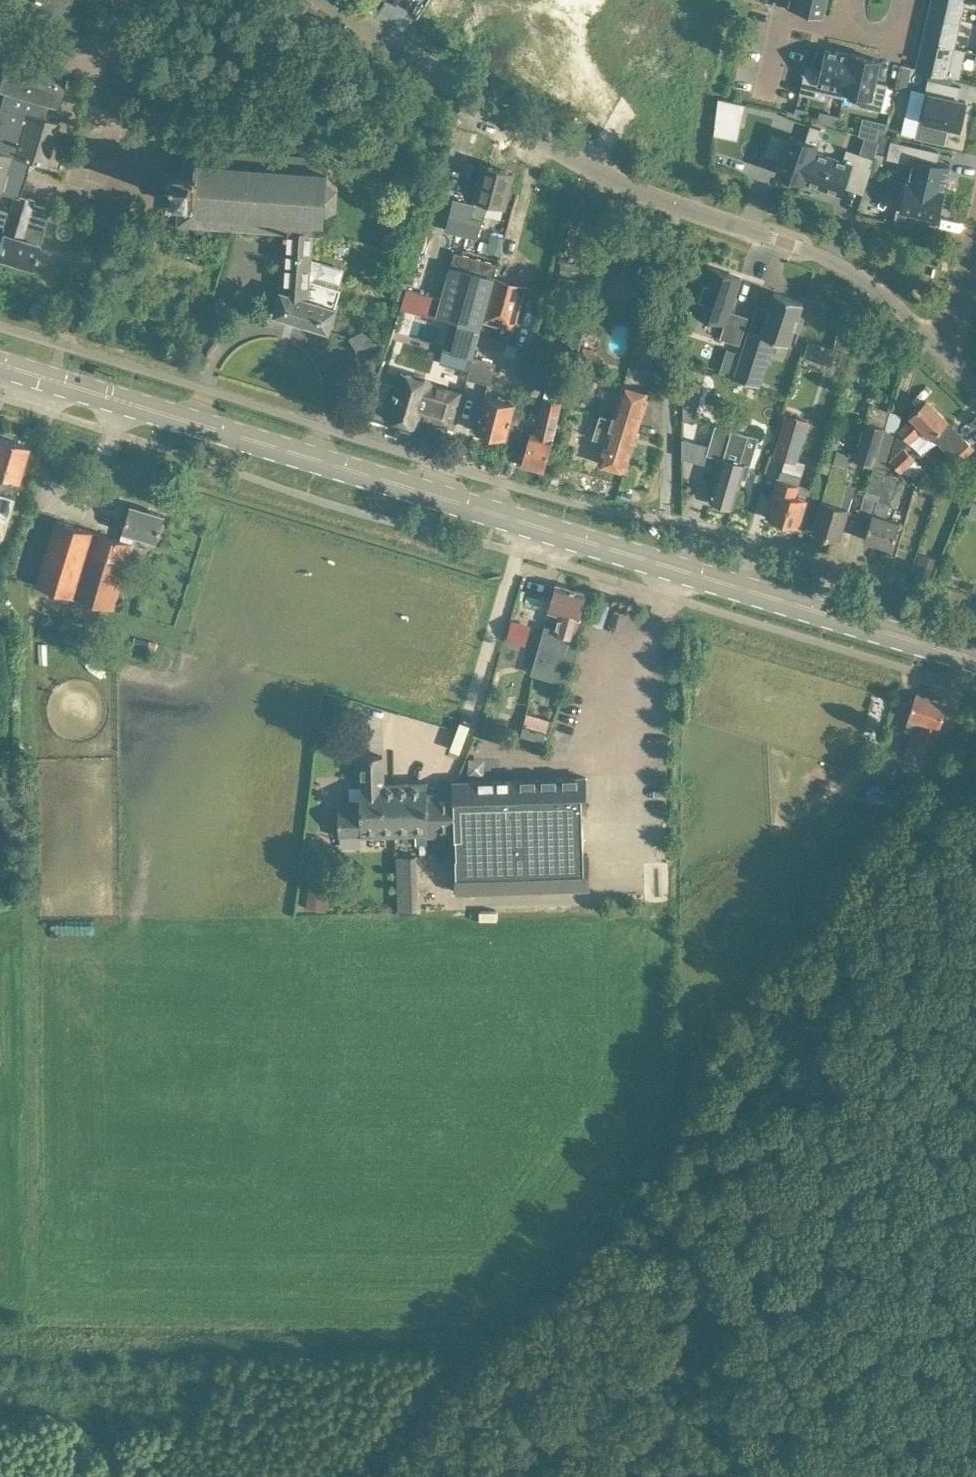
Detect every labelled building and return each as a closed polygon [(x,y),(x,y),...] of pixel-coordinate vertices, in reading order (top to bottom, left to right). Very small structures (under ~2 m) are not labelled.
[(87,0),(8,0),(8,2),(76,29),(87,0)] [(592,26),(607,0),(546,0),(592,26)] [(787,7),(809,12),(823,15),(826,0),(789,0),(787,7)] [(925,40),(952,46),(963,0),(934,0),(925,40)] [(925,40),(918,68),(959,78),(966,49),(952,46),(925,40)] [(843,97),(854,53),(853,53),(853,54),(825,48),(820,69),(806,66),(800,93),(816,96),(817,91),(843,97)] [(875,81),(880,59),(854,53),(843,97),(844,97),(846,90),(862,94),(859,105),(882,110),(888,84),(875,81)] [(58,122),(41,117),(45,103),(57,107),(67,74),(6,56),(0,76),(0,89),(4,91),(0,104),(0,192),(14,196),(15,194),(19,195),(22,186),(23,186),(28,170),(27,170),(30,161),(45,166),(58,122)] [(897,76),(895,87),(906,90),(909,79),(897,76)] [(919,118),(915,136),(945,143),(949,125),(960,128),(966,101),(958,99),(961,86),(928,78),(919,118)] [(719,98),(716,116),(740,121),(745,104),(719,98)] [(804,180),(814,150),(821,128),(810,125),(805,140),(790,135),(789,139),(772,134),(765,154),(782,159),(777,172),(804,181),(804,180)] [(912,163),(908,182),(943,190),(949,165),(936,162),(939,151),(891,140),(891,141),(887,157),(912,163)] [(179,222),(288,230),(314,232),(314,230),(322,231),(324,213),(336,208),(338,185),(326,180),(328,157),(185,146),(183,170),(170,169),(168,197),(181,198),(179,222)] [(814,150),(804,180),(842,193),(844,186),(863,193),(875,158),(847,149),(843,160),(814,150)] [(473,205),(471,215),(483,219),(488,200),(505,204),(513,172),(484,165),(473,205)] [(908,182),(903,181),(894,222),(927,227),(930,215),(938,217),(944,190),(943,190),(908,182)] [(34,200),(19,195),(15,194),(14,196),(0,242),(0,257),(32,267),(39,244),(44,226),(28,222),(34,200)] [(453,199),(445,230),(478,238),(483,219),(471,215),(473,205),(453,199)] [(288,230),(286,262),(311,264),(312,258),(314,232),(288,230)] [(454,252),(437,316),(459,322),(451,351),(473,357),(482,322),(494,276),(497,264),(454,252)] [(311,264),(286,262),(284,291),(281,290),(278,300),(273,314),(278,316),(329,331),(335,312),(342,290),(342,289),(332,286),(318,282),(310,279),(311,264)] [(587,264),(583,280),(594,282),(598,267),(587,264)] [(741,277),(709,267),(694,312),(725,322),(720,338),(740,344),(749,316),(730,310),(741,277)] [(397,276),(391,295),(401,299),(407,280),(397,276)] [(526,286),(494,276),(482,322),(515,330),(526,286)] [(804,303),(804,302),(774,292),(773,293),(774,293),(761,333),(749,328),(733,376),(760,385),(775,339),(776,339),(776,338),(788,342),(788,343),(790,344),(791,342),(790,342),(794,330),(799,331),(800,332),(805,317),(799,315),(803,303),(804,303)] [(839,330),(835,348),(850,352),(855,334),(839,330)] [(810,340),(805,355),(818,359),(823,344),(810,340)] [(532,355),(523,389),(540,393),(549,359),(532,355)] [(469,379),(491,385),(497,363),(475,357),(469,379)] [(392,394),(386,416),(391,417),(392,419),(395,421),(397,422),(400,422),(402,421),(418,426),(420,417),(450,425),(459,392),(430,384),(431,381),(401,372),(395,392),(394,392),(393,394),(392,394)] [(528,444),(522,463),(544,469),(550,450),(566,382),(555,380),(549,378),(545,394),(536,433),(532,432),(528,444)] [(601,414),(600,418),(594,437),(605,441),(598,462),(625,471),(649,392),(623,384),(613,417),(601,414)] [(480,411),(475,430),(488,433),(490,438),(499,440),(503,437),(506,438),(511,419),(517,398),(513,397),(512,402),(484,395),(480,411)] [(868,421),(856,460),(874,465),(877,466),(888,427),(893,411),(895,404),(875,398),(868,421)] [(904,446),(910,442),(923,428),(932,437),(948,421),(926,399),(910,415),(912,417),(899,431),(890,460),(902,471),(916,458),(904,446)] [(688,447),(723,458),(710,499),(713,500),(714,504),(724,507),(727,505),(733,506),(742,476),(746,478),(751,459),(758,437),(718,424),(721,414),(700,408),(688,447)] [(776,454),(798,460),(811,418),(802,416),(802,413),(789,409),(776,454)] [(27,445),(0,437),(0,537),(27,445)] [(951,452),(948,455),(957,464),(959,462),(969,453),(974,447),(972,445),(965,438),(951,452)] [(835,456),(829,477),(813,530),(812,531),(840,539),(840,538),(849,508),(841,506),(848,483),(844,482),(849,466),(849,461),(835,456)] [(861,511),(872,515),(873,512),(874,513),(878,500),(890,504),(896,485),(899,478),(899,475),(887,472),(888,469),(876,466),(874,465),(861,511)] [(773,498),(767,517),(787,523),(788,527),(795,529),(798,526),(800,527),(806,508),(809,499),(794,494),(798,481),(800,474),(782,468),(773,498)] [(873,512),(872,515),(865,538),(892,546),(901,518),(887,514),(890,504),(878,500),(874,513),(873,512)] [(57,520),(51,539),(36,588),(112,610),(134,538),(156,544),(165,515),(130,505),(120,539),(57,520)] [(556,631),(574,637),(587,593),(556,584),(548,610),(561,614),(556,631)] [(508,621),(503,640),(522,645),(527,625),(508,621)] [(535,668),(567,677),(574,649),(542,641),(535,668)] [(903,759),(928,766),(947,703),(916,693),(908,721),(921,725),(918,737),(910,734),(906,747),(903,759)] [(487,715),(481,733),(501,739),(507,721),(487,715)] [(524,726),(521,737),(545,744),(548,733),(524,726)] [(361,837),(394,836),(393,783),(384,784),(383,756),(362,756),(362,784),(360,784),(361,802),(338,802),(340,836),(361,835),(361,837)] [(455,792),(456,827),(458,893),(590,888),(589,854),(585,854),(583,812),(588,812),(587,777),(455,781),(455,792)] [(427,828),(456,827),(455,792),(428,792),(427,782),(393,783),(394,836),(427,835),(427,828)] [(413,854),(393,855),(395,909),(415,908),(413,854)] [(310,883),(306,908),(327,911),(331,886),(310,883)]
